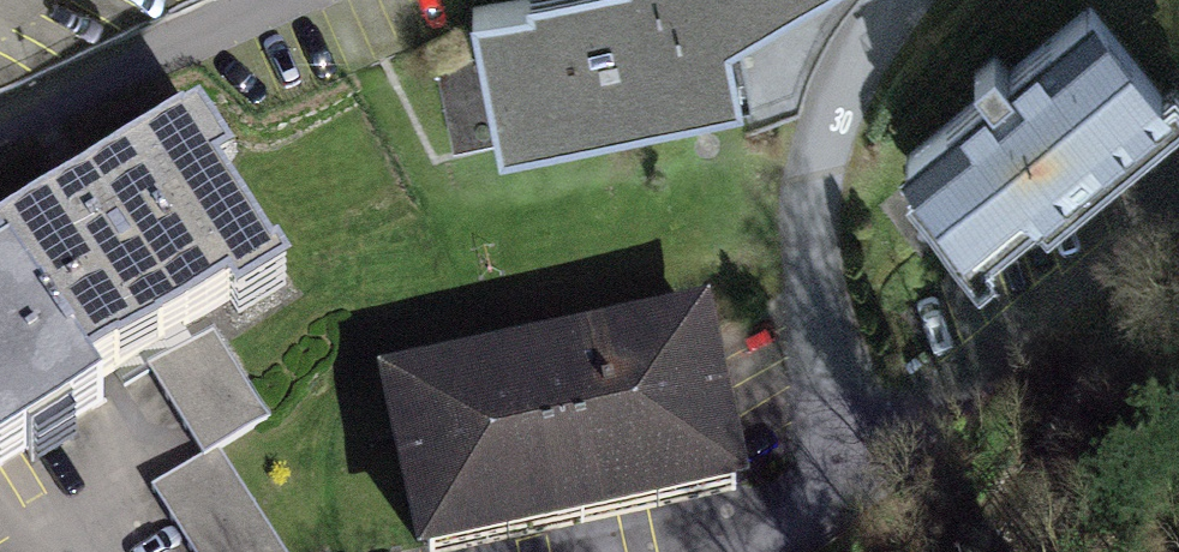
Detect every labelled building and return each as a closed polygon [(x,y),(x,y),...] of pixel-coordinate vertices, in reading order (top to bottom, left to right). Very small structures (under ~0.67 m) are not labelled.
[(685,0),(554,0),(487,14),(516,159),(769,104),(751,43),(685,0)] [(751,43),(820,0),(685,0),(751,43)] [(912,176),(989,272),(1178,119),(1178,79),(1121,8),(912,176)] [(10,261),(87,383),(228,295),(237,309),(280,282),(215,178),(231,168),(198,116),(0,240),(0,246),(10,261)] [(10,261),(0,268),(0,467),(99,406),(87,383),(10,261)] [(761,513),(721,326),(556,361),(596,548),(761,513)] [(151,383),(201,465),(153,495),(188,551),(273,551),(217,463),(276,427),(221,339),(151,383)] [(556,361),(391,396),(424,551),(576,551),(596,548),(556,361)]
